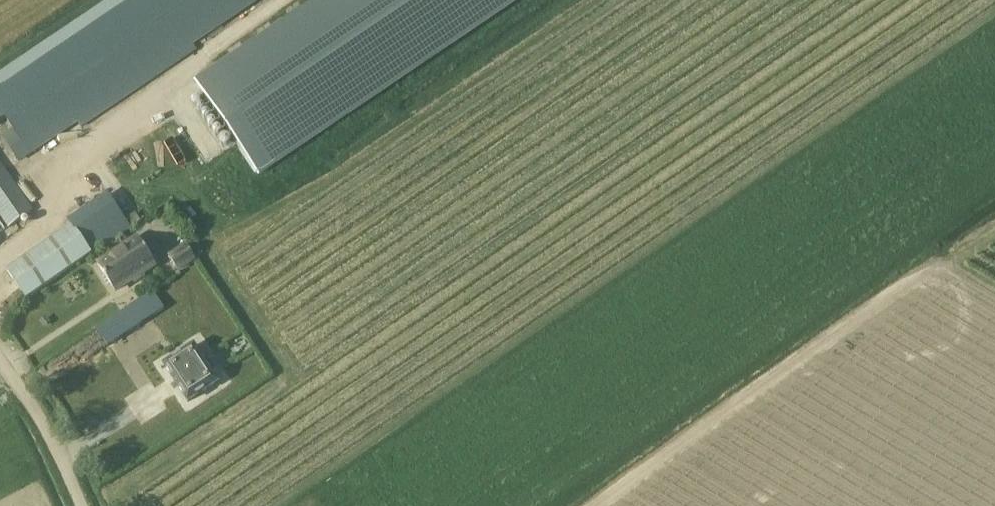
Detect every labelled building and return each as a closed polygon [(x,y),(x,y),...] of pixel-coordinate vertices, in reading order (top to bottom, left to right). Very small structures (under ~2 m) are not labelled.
[(0,88),(0,134),(19,163),(260,0),(129,0),(0,88)] [(190,75),(253,168),(501,0),(300,0),(190,75)] [(9,227),(31,212),(0,166),(0,213),(9,227)] [(72,226),(7,270),(26,299),(91,255),(130,228),(125,219),(109,195),(68,222),(72,226)] [(115,291),(156,265),(138,238),(98,265),(115,291)] [(187,250),(169,262),(178,275),(196,264),(187,250)] [(96,331),(108,350),(165,313),(153,294),(96,331)] [(167,359),(190,396),(213,381),(190,344),(167,359)]
